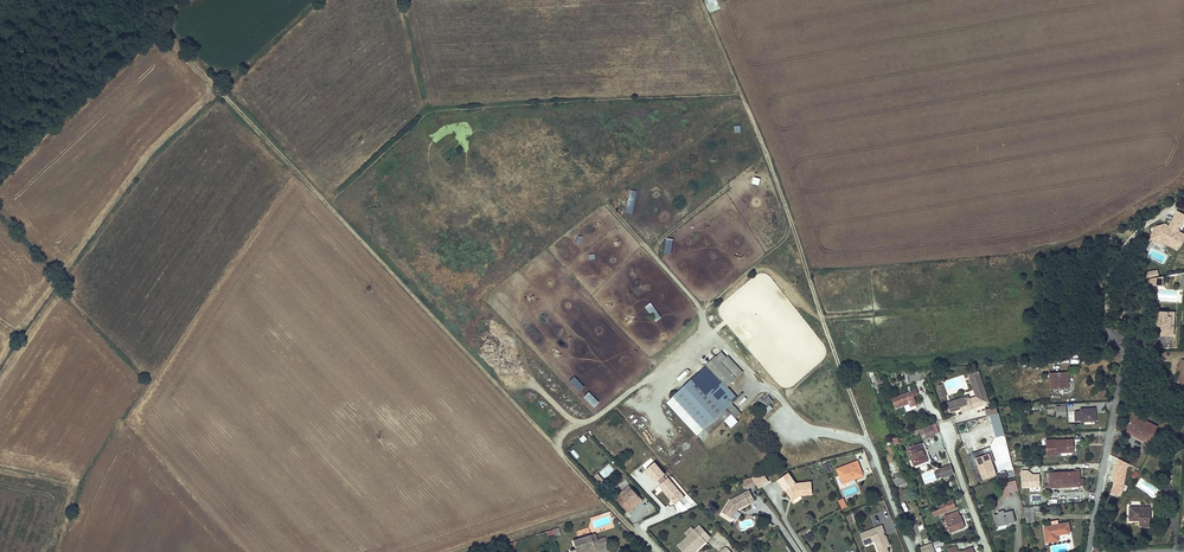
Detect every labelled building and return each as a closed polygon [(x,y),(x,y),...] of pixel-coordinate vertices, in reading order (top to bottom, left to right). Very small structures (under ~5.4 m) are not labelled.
[(753,176),(751,182),(758,184),(760,178),(753,176)] [(633,213),(635,190),(628,189),(626,212),(633,213)] [(1162,232),(1156,240),(1164,245),(1162,249),(1166,251),(1168,247),(1179,253),(1183,249),(1183,250),(1183,236),(1181,234),(1183,228),(1183,216),(1181,214),(1172,229),(1168,235),(1162,232)] [(1156,240),(1162,232),(1168,235),(1172,229),(1169,228),(1159,231),(1152,243),(1162,249),(1164,245),(1156,240)] [(666,238),(664,253),(672,254),(674,238),(666,238)] [(1163,285),(1163,275),(1158,275),(1158,270),(1149,269),(1148,284),(1163,285)] [(655,321),(661,317),(650,302),(645,306),(655,321)] [(1175,316),(1168,315),(1168,309),(1158,309),(1157,324),(1161,324),(1161,334),(1174,335),(1175,316)] [(621,350),(612,340),(606,346),(618,359),(625,354),(621,350)] [(721,351),(716,356),(736,378),(741,373),(721,351)] [(727,386),(736,378),(716,356),(707,365),(727,386)] [(707,365),(674,395),(705,428),(727,408),(732,403),(721,391),(727,386),(707,365)] [(926,371),(904,373),(906,381),(903,382),(904,386),(907,385),(910,385),(913,385),(923,383),(922,381),(925,380),(924,376),(927,375),(926,371)] [(1049,372),(1050,388),(1068,386),(1067,371),(1049,372)] [(961,412),(988,403),(978,372),(968,375),(970,382),(972,381),(976,392),(978,392),(979,396),(975,397),(965,400),(963,396),(946,401),(949,411),(959,408),(961,412)] [(579,391),(585,386),(574,376),(569,381),(579,391)] [(976,392),(972,381),(970,382),(975,397),(979,396),(978,392),(976,392)] [(594,407),(599,401),(589,391),(584,397),(594,407)] [(1163,403),(1172,407),(1176,395),(1167,391),(1163,403)] [(915,401),(920,399),(918,394),(894,403),(897,413),(906,410),(911,408),(912,411),(918,410),(915,401)] [(768,398),(762,403),(766,408),(772,403),(768,398)] [(732,403),(727,408),(736,418),(741,413),(732,403)] [(994,437),(1003,435),(998,406),(984,408),(986,415),(990,414),(994,437)] [(1057,416),(1067,416),(1066,406),(1056,407),(1057,416)] [(1082,420),(1097,419),(1096,407),(1081,409),(1081,410),(1075,410),(1075,420),(1081,419),(1082,420)] [(736,418),(727,408),(705,428),(709,433),(725,419),(731,426),(738,420),(736,418)] [(984,409),(977,411),(978,417),(986,416),(984,409)] [(1127,431),(1150,442),(1158,426),(1135,414),(1127,431)] [(931,425),(918,429),(922,439),(935,434),(931,425)] [(583,442),(588,438),(584,434),(579,438),(583,442)] [(1057,452),(1075,451),(1074,439),(1057,440),(1057,439),(1046,439),(1047,456),(1057,455),(1057,452)] [(913,465),(926,459),(920,443),(907,449),(913,465)] [(982,453),(973,457),(974,461),(977,460),(980,467),(983,477),(995,473),(993,466),(989,456),(984,458),(982,453)] [(1127,467),(1129,463),(1119,459),(1114,467),(1114,481),(1111,490),(1121,495),(1124,490),(1127,467)] [(863,475),(857,460),(836,468),(842,483),(863,475)] [(889,463),(892,473),(899,471),(896,461),(889,463)] [(654,462),(646,470),(656,481),(665,474),(654,462)] [(828,463),(823,465),(826,472),(831,470),(828,463)] [(954,474),(951,465),(939,469),(942,478),(954,474)] [(1051,486),(1080,484),(1080,477),(1079,470),(1050,472),(1051,482),(1051,486)] [(925,484),(936,480),(933,471),(922,475),(925,484)] [(796,483),(788,472),(778,479),(792,498),(798,494),(811,493),(810,482),(796,483)] [(756,484),(759,488),(768,481),(763,474),(751,478),(756,484)] [(897,486),(905,483),(902,477),(894,479),(897,486)] [(684,496),(668,478),(659,485),(676,504),(684,496)] [(751,478),(742,480),(746,489),(756,484),(751,478)] [(633,488),(629,485),(620,494),(623,497),(633,488)] [(633,507),(631,505),(640,496),(633,488),(623,497),(620,494),(617,497),(630,511),(633,507)] [(1011,495),(1015,494),(1014,489),(1003,492),(1005,502),(1012,501),(1011,495)] [(739,508),(753,500),(748,490),(731,500),(723,511),(732,517),(739,508)] [(643,499),(640,496),(631,505),(633,507),(643,499)] [(839,500),(843,509),(847,506),(843,498),(839,500)] [(938,508),(931,511),(933,516),(956,507),(953,499),(936,505),(938,508)] [(1139,527),(1150,527),(1150,506),(1131,505),(1130,518),(1139,518),(1139,527)] [(959,510),(946,514),(950,524),(953,533),(954,536),(968,531),(964,519),(962,519),(959,510)] [(1025,513),(1029,529),(1037,528),(1035,513),(1025,513)] [(1000,532),(1019,527),(1016,516),(1008,518),(1007,514),(1004,515),(1004,519),(997,521),(1000,532)] [(953,533),(950,524),(945,526),(948,535),(953,533)] [(700,526),(694,530),(688,536),(687,537),(678,546),(684,551),(693,551),(710,536),(700,526)] [(694,530),(691,527),(684,534),(687,537),(688,536),(694,530)] [(1071,538),(1071,528),(1060,530),(1054,531),(1047,532),(1049,548),(1061,547),(1060,540),(1071,538)] [(865,538),(870,550),(881,545),(884,551),(889,551),(894,550),(896,549),(888,529),(865,538)] [(591,548),(596,546),(598,550),(601,549),(598,540),(597,534),(591,536),(591,535),(574,540),(576,548),(571,550),(571,551),(578,551),(591,548)] [(606,538),(598,540),(601,549),(609,546),(606,538)]
